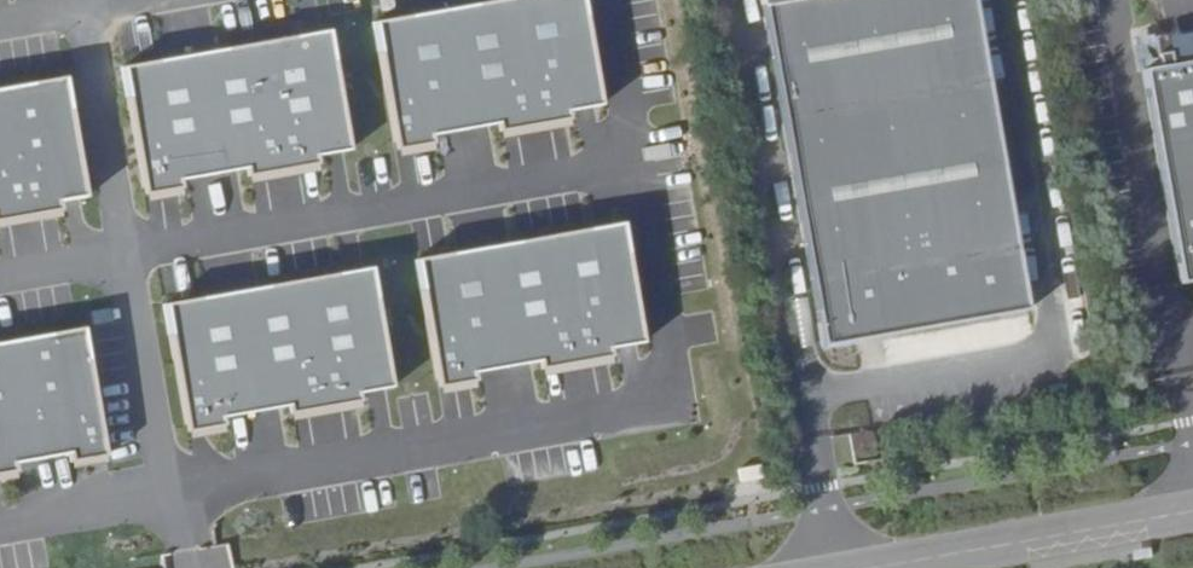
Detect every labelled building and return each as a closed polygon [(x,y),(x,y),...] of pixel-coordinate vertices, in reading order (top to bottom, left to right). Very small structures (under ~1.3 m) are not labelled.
[(374,22),(395,142),(397,150),(432,143),(431,136),(500,124),(501,131),(536,125),(535,118),(603,106),(585,0),(500,0),(374,22)] [(821,347),(857,341),(856,334),(880,329),(881,337),(1030,310),(974,0),(759,0),(821,347)] [(329,30),(121,67),(142,188),(144,195),(179,188),(178,181),(247,169),(248,176),(284,170),(282,163),(350,150),(329,30)] [(1142,71),(1179,283),(1192,281),(1192,62),(1142,71)] [(67,210),(65,202),(91,197),(70,77),(0,89),(0,222),(67,210)] [(624,223),(416,260),(437,380),(439,387),(474,381),(473,373),(542,361),(543,369),(611,356),(610,349),(646,343),(624,223)] [(371,268),(163,305),(185,425),(186,432),(222,426),(220,419),(289,406),(290,413),(359,401),(357,394),(393,388),(371,268)] [(21,472),(20,464),(72,455),(74,463),(111,457),(88,328),(0,343),(0,476),(21,472)] [(880,329),(856,334),(857,341),(881,337),(880,329)] [(760,465),(737,468),(739,481),(762,478),(760,465)]
